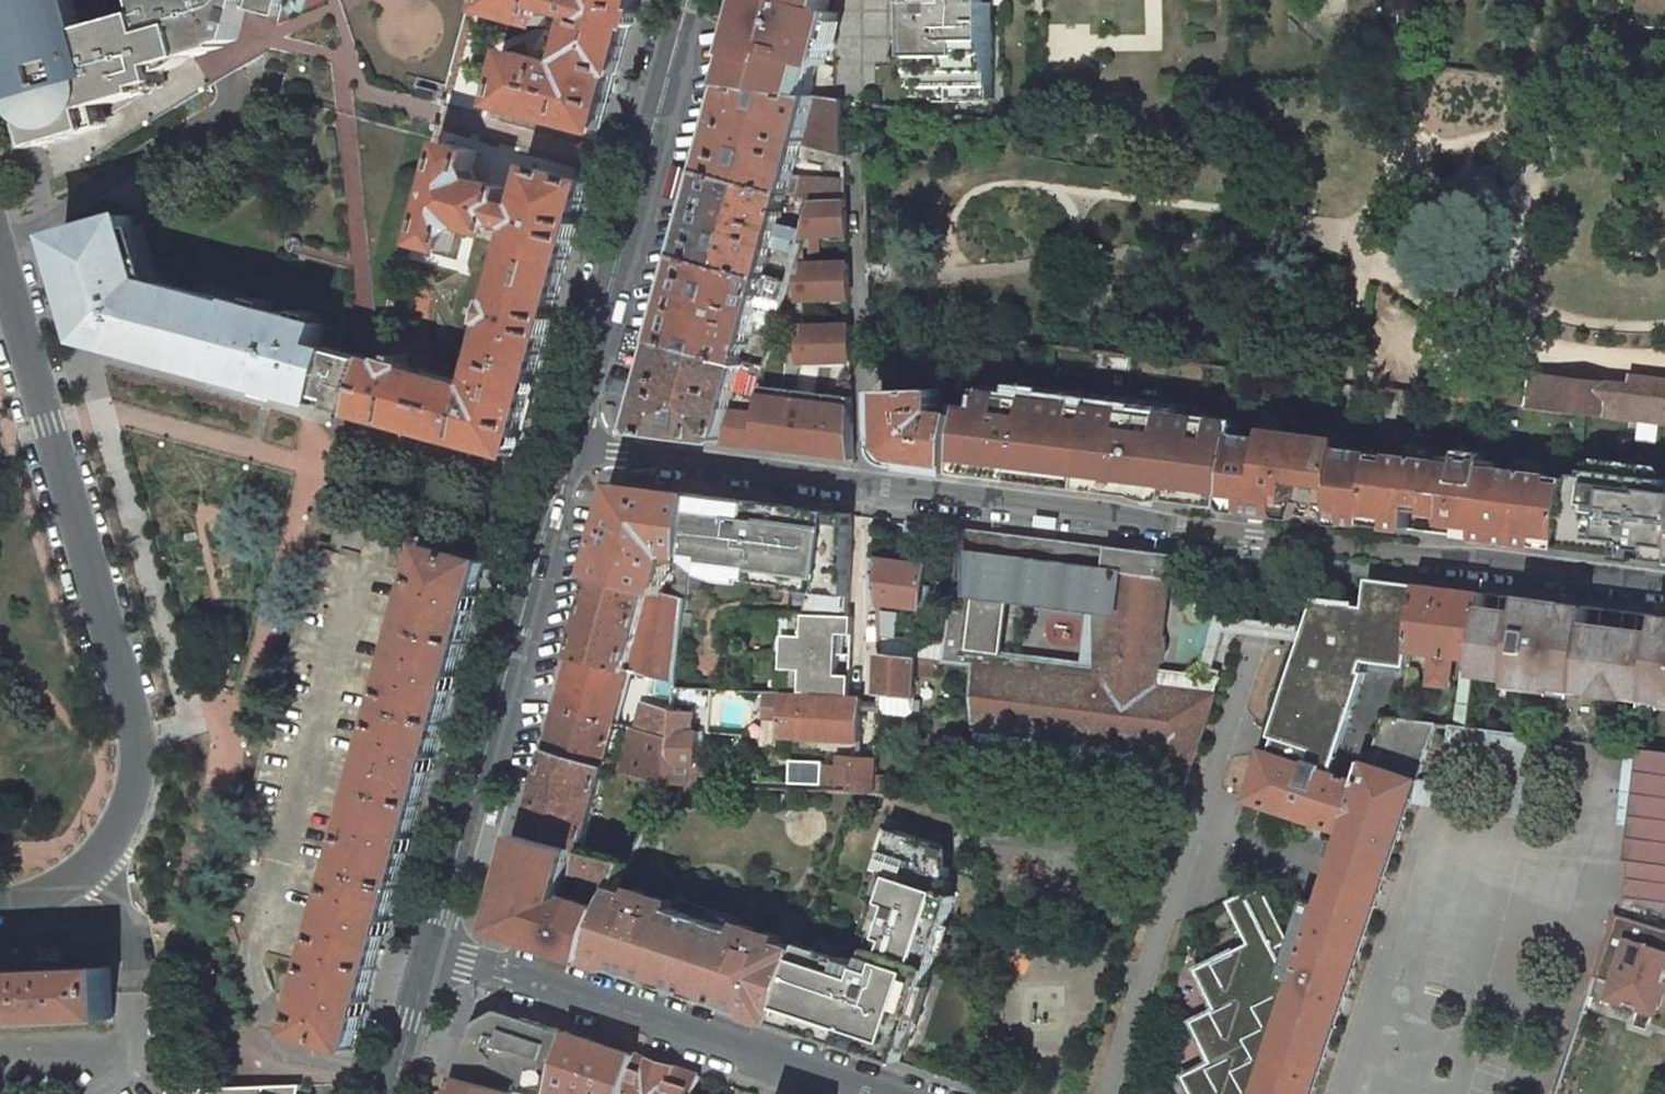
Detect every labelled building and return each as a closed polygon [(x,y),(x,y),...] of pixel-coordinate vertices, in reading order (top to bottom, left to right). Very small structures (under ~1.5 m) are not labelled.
[(97,28),(84,32),(75,0),(1,0),(4,7),(0,8),(0,18),(29,117),(35,115),(44,146),(100,130),(94,107),(150,92),(148,85),(166,80),(162,65),(226,47),(226,45),(238,41),(248,9),(278,17),(282,0),(144,0),(148,12),(97,28)] [(640,0),(492,0),(490,9),(546,25),(550,7),(582,15),(571,56),(573,61),(579,62),(577,70),(514,53),(501,103),(602,130),(617,73),(620,73),(640,0)] [(810,97),(815,77),(808,70),(816,43),(824,46),(833,16),(827,14),(831,0),(752,0),(748,19),(729,86),(810,97)] [(922,8),(913,8),(915,97),(953,97),(953,102),(994,102),(991,1),(982,1),(982,0),(922,0),(922,8)] [(729,86),(706,171),(788,193),(793,176),(801,145),(814,97),(810,97),(729,86)] [(801,145),(845,156),(843,101),(814,97),(801,145)] [(521,227),(509,270),(562,283),(590,183),(587,182),(537,169),(526,209),(505,203),(509,189),(477,181),(472,170),(477,152),(450,145),(424,243),(450,250),(456,232),(465,225),(497,234),(501,221),(521,227)] [(683,255),(765,276),(774,245),(788,193),(706,171),(695,213),(683,255)] [(810,199),(846,198),(845,180),(793,176),(788,193),(810,199)] [(774,245),(796,251),(801,235),(802,230),(810,199),(788,193),(774,245)] [(802,230),(801,235),(847,234),(846,198),(810,199),(802,230)] [(358,415),(374,360),(355,354),(319,345),(327,318),(148,275),(131,218),(127,210),(49,232),(79,342),(339,410),(358,415)] [(765,276),(683,255),(660,340),(742,362),(751,330),(765,276)] [(799,271),(799,295),(849,293),(848,258),(804,259),(804,271),(799,271)] [(495,322),(486,356),(539,368),(562,283),(509,270),(500,304),(497,303),(491,321),(495,322)] [(765,276),(751,330),(773,335),(788,282),(765,276)] [(801,334),(801,357),(851,356),(850,320),(806,322),(806,334),(801,334)] [(742,362),(660,340),(636,429),(638,432),(653,434),(720,442),(728,414),(729,408),(742,362)] [(539,368),(486,356),(478,388),(409,369),(410,365),(392,360),(391,364),(374,360),(358,415),(515,455),(532,396),(539,368)] [(1459,398),(1470,400),(1580,414),(1603,417),(1646,422),(1664,425),(1664,379),(1630,375),(1629,385),(1531,374),(1464,365),(1459,398)] [(852,392),(763,386),(760,413),(757,447),(854,460),(852,392)] [(903,466),(956,473),(963,415),(948,413),(944,417),(938,409),(943,405),(942,390),(883,391),(885,445),(903,466)] [(1122,415),(1058,407),(1059,404),(983,395),(980,411),(964,408),(963,415),(956,473),(992,477),(993,477),(1013,480),(1028,482),(1086,489),(1114,492),(1127,494),(1140,496),(1141,487),(1164,490),(1163,499),(1170,499),(1186,501),(1201,503),(1224,506),(1230,458),(1232,437),(1232,436),(1233,432),(1183,426),(1184,420),(1123,412),(1122,415)] [(740,417),(742,412),(729,408),(728,414),(740,417)] [(757,447),(760,413),(742,411),(742,412),(740,417),(728,414),(720,442),(757,447)] [(1303,503),(1348,508),(1347,522),(1366,524),(1367,515),(1372,476),(1373,468),(1373,461),(1375,453),(1375,452),(1323,446),(1324,438),(1267,432),(1266,440),(1232,436),(1232,437),(1230,458),(1224,506),(1277,513),(1288,514),(1299,516),(1303,503)] [(1475,538),(1513,542),(1535,545),(1538,524),(1566,527),(1572,477),(1553,474),(1501,468),(1496,460),(1483,459),(1463,457),(1457,456),(1449,456),(1441,461),(1390,454),(1375,452),(1375,453),(1373,461),(1373,468),(1372,476),(1367,515),(1388,518),(1388,527),(1407,529),(1409,503),(1430,505),(1429,515),(1444,517),(1443,524),(1476,528),(1475,538)] [(1664,561),(1664,479),(1573,468),(1572,477),(1566,527),(1563,549),(1664,561)] [(612,519),(596,575),(649,589),(663,592),(673,552),(690,555),(697,494),(621,484),(612,519)] [(849,609),(853,514),(697,494),(690,555),(690,560),(707,575),(708,568),(747,573),(746,579),(789,584),(789,578),(806,580),(806,591),(805,614),(849,616),(849,609)] [(1366,524),(1385,526),(1388,527),(1388,518),(1367,515),(1366,524)] [(221,915),(236,960),(301,977),(303,972),(310,975),(317,947),(340,863),(364,779),(386,697),(404,631),(428,544),(337,520),(330,545),(321,542),(246,824),(245,824),(221,915)] [(1566,527),(1538,524),(1535,545),(1563,549),(1566,527)] [(974,730),(1155,752),(1156,754),(1164,764),(1168,767),(1172,768),(1180,768),(1184,767),(1188,765),(1194,759),(1223,678),(1216,677),(1211,676),(1201,675),(1159,669),(1160,662),(1163,663),(1166,636),(1163,635),(1164,627),(1156,626),(1162,579),(1179,580),(1179,555),(1123,548),(1081,543),(960,528),(944,662),(972,666),(974,730)] [(404,631),(463,648),(475,604),(481,582),(484,570),(487,560),(428,544),(404,631)] [(928,566),(877,559),(878,602),(923,608),(928,566)] [(708,568),(707,575),(724,580),(746,583),(746,579),(747,573),(708,568)] [(574,656),(627,669),(629,670),(676,682),(683,620),(685,598),(663,592),(649,589),(596,575),(591,595),(585,615),(574,656)] [(788,588),(806,591),(806,580),(789,578),(789,584),(788,588)] [(1410,651),(1419,586),(1370,579),(1366,608),(1356,607),(1357,601),(1331,598),(1330,602),(1318,600),(1319,597),(1317,596),(1311,613),(1309,619),(1305,632),(1298,652),(1270,736),(1275,737),(1269,753),(1306,765),(1307,763),(1324,768),(1323,771),(1331,773),(1367,673),(1358,670),(1359,661),(1408,668),(1410,651)] [(1453,656),(1476,659),(1484,606),(1487,592),(1419,586),(1410,651),(1433,654),(1430,685),(1449,687),(1453,656)] [(1512,690),(1579,699),(1580,693),(1601,694),(1602,684),(1616,686),(1624,627),(1589,622),(1591,605),(1522,596),(1520,610),(1484,606),(1476,659),(1474,676),(1512,681),(1512,690)] [(848,699),(849,699),(853,617),(849,616),(805,614),(790,614),(789,635),(783,635),(781,669),(787,669),(786,692),(848,699)] [(1664,702),(1664,615),(1660,614),(1659,631),(1624,627),(1616,686),(1630,688),(1629,698),(1650,700),(1664,702)] [(1220,616),(1201,675),(1211,676),(1226,630),(1302,640),(1307,626),(1220,616)] [(386,697),(446,713),(454,681),(463,648),(404,631),(386,697)] [(918,658),(880,654),(878,694),(915,698),(918,658)] [(615,723),(629,670),(627,669),(574,656),(567,683),(560,709),(615,723)] [(1601,696),(1630,700),(1629,698),(1630,688),(1616,686),(1602,684),(1601,694),(1601,696)] [(781,720),(782,692),(763,692),(763,719),(781,720)] [(848,699),(786,692),(782,692),(781,720),(781,738),(860,742),(862,705),(863,699),(856,698),(856,700),(849,699),(848,699)] [(364,779),(424,796),(434,758),(446,713),(386,697),(364,779)] [(1664,710),(1664,702),(1650,700),(1649,707),(1664,710)] [(643,702),(636,729),(670,738),(672,710),(643,702)] [(1456,704),(1454,726),(1467,728),(1470,706),(1456,704)] [(604,766),(615,723),(560,709),(554,729),(548,750),(604,766)] [(693,712),(672,710),(670,738),(667,784),(688,785),(717,786),(718,780),(719,761),(697,759),(699,731),(692,731),(693,712)] [(1411,799),(1418,778),(1436,724),(1400,719),(1384,717),(1369,763),(1364,761),(1357,782),(1331,773),(1323,771),(1324,768),(1307,763),(1306,765),(1269,753),(1265,752),(1249,800),(1346,832),(1342,844),(1339,854),(1337,861),(1335,866),(1322,906),(1308,900),(1285,969),(1282,977),(1296,983),(1259,1093),(1313,1093),(1411,799)] [(1537,759),(1540,737),(1467,728),(1454,726),(1452,726),(1449,747),(1537,759)] [(633,728),(622,772),(666,785),(667,784),(670,738),(636,729),(633,728)] [(1529,816),(1537,759),(1449,747),(1445,782),(1418,778),(1411,799),(1529,816)] [(582,851),(605,767),(604,766),(548,750),(537,793),(525,836),(577,850),(582,851)] [(1641,750),(1622,898),(1664,904),(1664,753),(1641,750)] [(850,786),(849,792),(854,792),(875,793),(876,758),(851,757),(850,769),(850,786)] [(822,784),(850,786),(850,769),(823,768),(822,784)] [(412,840),(424,796),(364,779),(340,863),(401,880),(412,840)] [(928,985),(957,896),(944,892),(953,867),(939,862),(944,845),(900,830),(892,853),(885,851),(870,897),(878,900),(868,932),(876,935),(867,964),(804,943),(802,949),(782,1013),(779,1021),(852,1046),(855,1037),(884,1046),(881,1055),(903,1062),(913,1030),(909,1028),(923,984),(928,985)] [(577,850),(525,836),(513,881),(500,930),(543,944),(590,959),(593,952),(608,905),(576,896),(564,901),(562,901),(577,850)] [(1339,854),(1342,844),(1327,839),(1321,856),(1337,861),(1339,854)] [(612,895),(614,889),(627,864),(587,853),(582,871),(593,875),(592,879),(597,880),(594,890),(612,895)] [(340,863),(317,947),(378,964),(386,932),(387,930),(388,926),(390,920),(401,880),(340,863)] [(779,1021),(782,1013),(802,949),(766,938),(767,936),(751,931),(751,933),(706,919),(661,904),(661,902),(646,897),(645,899),(614,889),(612,895),(608,905),(593,952),(590,959),(616,968),(644,977),(724,1003),(750,1012),(779,1021)] [(1236,895),(1226,899),(1231,908),(1248,944),(1197,970),(1210,997),(1206,999),(1212,1012),(1193,1022),(1206,1049),(1201,1051),(1208,1064),(1184,1076),(1193,1093),(1259,1093),(1296,983),(1282,977),(1285,969),(1275,950),(1290,942),(1263,889),(1249,896),(1246,890),(1236,895)] [(1628,938),(1608,998),(1656,1014),(1664,988),(1664,951),(1628,938)] [(374,979),(378,964),(317,947),(310,975),(294,1035),(354,1051),(374,979)] [(0,973),(0,1022),(113,1018),(112,994),(111,968),(0,973)] [(474,1019),(468,1044),(460,1077),(518,1093),(522,1093),(551,1093),(552,1090),(568,1033),(500,1008),(487,1014),(474,1019)] [(568,1033),(552,1090),(563,1093),(625,1093),(635,1055),(568,1033)] [(700,1076),(635,1055),(625,1093),(694,1093),(700,1076)] [(518,1093),(460,1077),(455,1093),(517,1093),(518,1093)] [(174,1088),(173,1093),(299,1093),(301,1085),(174,1088)]
